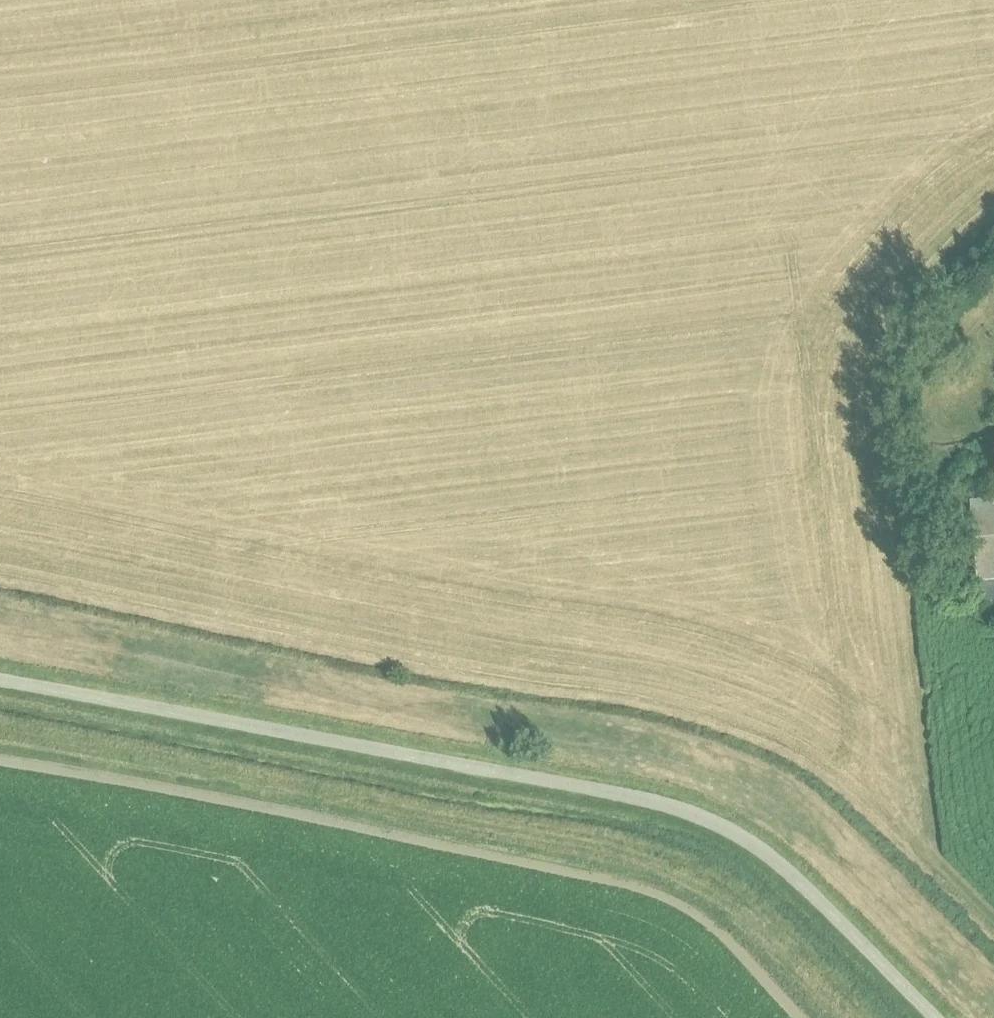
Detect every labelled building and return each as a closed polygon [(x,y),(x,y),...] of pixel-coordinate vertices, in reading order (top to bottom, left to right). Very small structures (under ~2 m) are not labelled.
[(981,583),(993,581),(993,501),(972,503),(981,583)]
